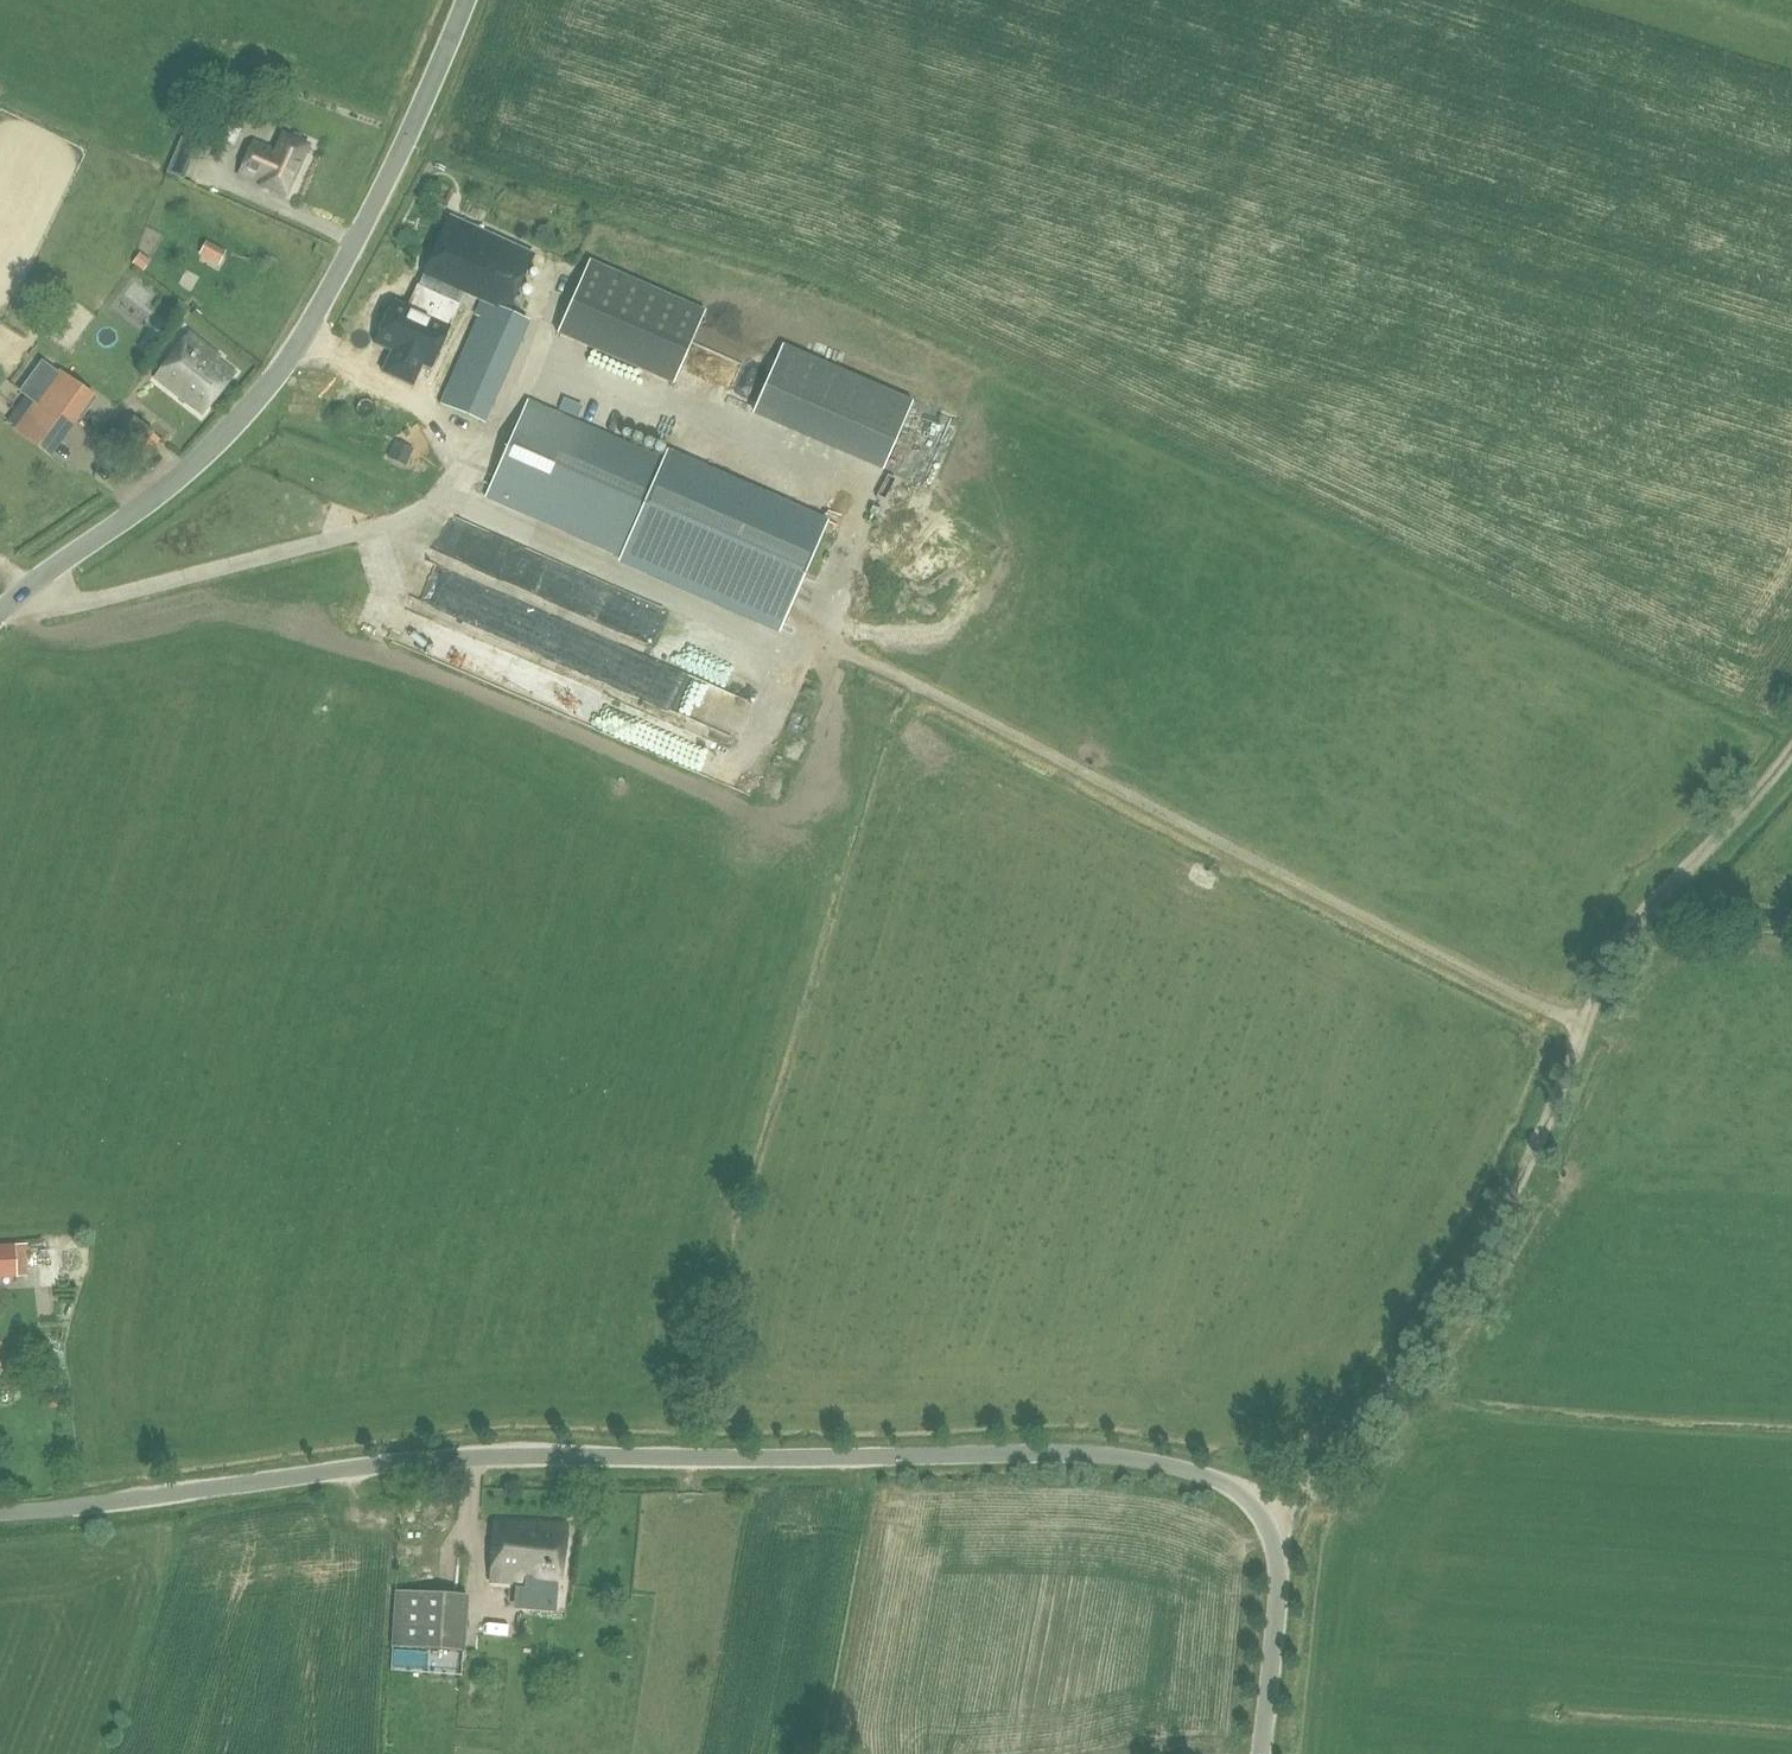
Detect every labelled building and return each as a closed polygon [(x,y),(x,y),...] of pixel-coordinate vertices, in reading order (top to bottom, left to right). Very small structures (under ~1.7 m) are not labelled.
[(237,85),(222,120),(242,128),(256,94),(237,85)] [(253,140),(239,174),(260,182),(259,185),(286,196),(307,145),(282,135),(277,149),(253,140)] [(507,314),(534,253),(448,215),(421,275),(457,291),(507,314)] [(198,254),(218,265),(226,250),(206,239),(198,254)] [(555,334),(671,384),(704,309),(588,259),(555,334)] [(391,302),(372,344),(390,352),(380,373),(411,386),(421,365),(429,369),(457,305),(452,302),(457,291),(421,275),(415,286),(406,308),(391,302)] [(440,404),(484,423),(528,323),(482,304),(440,404)] [(190,333),(156,376),(202,413),(234,372),(217,358),(219,356),(190,333)] [(28,366),(47,375),(59,352),(40,342),(28,366)] [(751,415),(882,472),(913,401),(782,344),(751,415)] [(685,359),(681,368),(702,378),(699,383),(721,393),(727,379),(685,359)] [(56,372),(42,392),(64,408),(83,383),(60,367),(56,372)] [(665,456),(663,460),(526,400),(484,496),(621,557),(619,561),(778,631),(824,526),(665,456)] [(159,437),(128,411),(108,437),(140,462),(159,437)] [(15,1278),(13,1243),(0,1244),(0,1279),(15,1278)] [(35,1301),(35,1318),(53,1319),(54,1301),(35,1301)] [(494,1521),(490,1580),(526,1583),(531,1584),(531,1590),(522,1589),(520,1607),(555,1610),(557,1586),(560,1586),(569,1523),(494,1521)] [(467,1595),(394,1590),(390,1647),(463,1652),(467,1595)]
